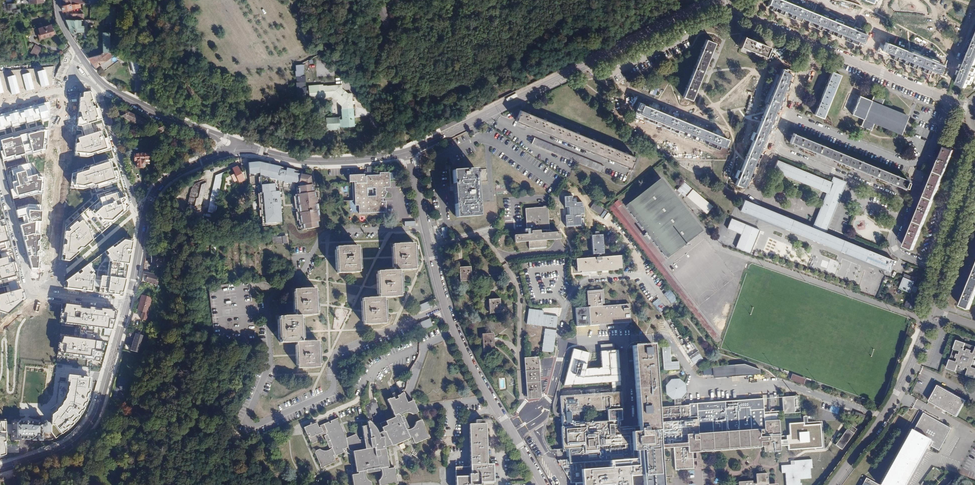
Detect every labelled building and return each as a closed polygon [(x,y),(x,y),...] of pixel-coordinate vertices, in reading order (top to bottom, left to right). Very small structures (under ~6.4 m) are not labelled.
[(781,0),(770,0),(768,5),(777,8),(796,16),(814,23),(834,32),(853,39),(872,47),(891,55),(911,63),(929,70),(939,74),(942,66),(781,0)] [(112,6),(104,6),(104,21),(113,21),(112,6)] [(70,20),(65,20),(70,33),(84,31),(83,25),(79,25),(79,20),(70,20)] [(51,24),(39,28),(42,37),(54,33),(51,24)] [(742,35),(741,35),(737,45),(763,56),(768,46),(767,46),(754,41),(742,36),(742,35)] [(715,43),(706,39),(683,95),(692,99),(695,90),(703,71),(712,50),(715,43)] [(957,84),(966,88),(974,65),(974,39),(957,84)] [(35,44),(31,53),(38,57),(42,48),(35,44)] [(100,55),(89,58),(97,68),(105,61),(100,55)] [(138,60),(131,61),(132,73),(139,73),(138,60)] [(309,91),(309,89),(307,89),(306,86),(305,86),(305,80),(306,80),(306,75),(305,75),(304,69),(305,69),(305,62),(296,63),(296,69),(295,69),(296,75),(297,74),(297,80),(296,80),(297,86),(298,92),(297,92),(297,97),(304,97),(303,91),(309,91)] [(45,70),(36,72),(41,87),(49,85),(45,70)] [(790,74),(782,70),(735,184),(744,187),(748,178),(755,159),(763,140),(771,121),(778,103),(786,83),(790,74)] [(840,75),(832,72),(828,81),(819,102),(814,114),(822,118),(840,75)] [(30,73),(22,75),(26,91),(34,88),(30,73)] [(15,75),(7,77),(12,95),(20,93),(15,75)] [(333,99),(336,101),(339,101),(341,102),(341,107),(340,108),(341,116),(341,126),(353,125),(351,92),(347,92),(342,87),(342,83),(323,84),(322,83),(309,84),(309,89),(309,91),(310,96),(328,95),(332,94),(333,96),(333,99)] [(92,92),(80,94),(76,130),(82,131),(82,135),(76,137),(74,156),(88,158),(111,150),(94,95),(92,92)] [(884,97),(875,93),(872,101),(860,96),(852,115),(864,120),(861,127),(868,130),(871,131),(872,128),(874,123),(901,134),(908,117),(881,105),(884,97)] [(728,138),(645,104),(642,113),(724,147),(728,138)] [(0,117),(0,130),(48,117),(45,105),(0,117)] [(632,158),(518,111),(514,121),(628,168),(632,158)] [(148,123),(122,112),(119,118),(142,127),(143,125),(146,126),(148,123)] [(339,126),(341,126),(341,116),(325,117),(326,129),(339,128),(339,126)] [(0,141),(0,142),(5,160),(42,150),(45,150),(47,131),(40,130),(0,141)] [(914,182),(793,132),(789,141),(799,145),(818,153),(837,160),(856,168),(876,176),(895,184),(910,190),(914,182)] [(604,166),(535,137),(532,144),(601,173),(604,166)] [(953,150),(945,147),(940,157),(931,180),(920,206),(911,229),(904,246),(913,249),(953,150)] [(137,161),(137,167),(145,166),(145,161),(148,160),(148,154),(133,154),(133,161),(137,161)] [(99,199),(65,229),(61,260),(68,261),(129,209),(114,159),(83,167),(81,170),(72,173),(70,185),(75,189),(84,191),(95,187),(99,199)] [(260,160),(250,160),(250,178),(257,177),(257,179),(260,179),(261,194),(260,194),(262,224),(282,222),(279,192),(275,192),(275,185),(276,181),(281,182),(281,183),(286,185),(287,183),(298,186),(299,194),(297,194),(301,224),(304,223),(305,228),(319,226),(318,218),(320,218),(318,202),(319,201),(318,197),(317,197),(316,191),(315,191),(313,176),(295,171),(296,168),(289,167),(288,167),(282,166),(282,165),(260,160)] [(830,181),(778,160),(773,170),(826,192),(812,226),(758,205),(758,207),(748,202),(749,200),(744,199),(740,210),(889,270),(894,259),(889,258),(888,261),(877,256),(878,253),(825,231),(845,183),(832,178),(830,181)] [(28,164),(17,166),(18,169),(9,171),(14,189),(10,190),(12,197),(34,192),(42,192),(42,178),(36,178),(36,174),(31,176),(28,164)] [(232,169),(239,182),(244,179),(237,166),(232,169)] [(476,169),(452,170),(456,217),(479,215),(476,169)] [(207,212),(219,214),(220,211),(216,210),(223,173),(215,176),(207,212)] [(383,188),(388,188),(387,173),(377,173),(376,176),(363,176),(363,177),(362,177),(361,175),(346,176),(347,183),(354,183),(355,206),(359,206),(359,214),(386,212),(385,201),(383,201),(382,198),(384,198),(385,192),(383,191),(383,188)] [(626,206),(666,258),(702,229),(660,177),(626,206)] [(205,180),(194,183),(191,190),(187,205),(194,206),(202,204),(206,183),(205,180)] [(712,206),(693,189),(687,196),(706,212),(712,206)] [(594,202),(590,207),(598,215),(603,210),(594,202)] [(576,206),(576,216),(584,216),(584,207),(576,206)] [(546,207),(523,208),(525,234),(514,234),(514,242),(529,241),(529,249),(547,248),(547,241),(561,240),(561,232),(544,233),(544,230),(547,230),(546,207)] [(26,208),(15,211),(17,218),(21,217),(23,225),(19,226),(31,268),(37,269),(41,209),(26,208)] [(763,231),(734,220),(730,230),(744,235),(739,248),(753,254),(763,231)] [(9,241),(5,226),(0,227),(0,226),(0,243),(9,241)] [(580,273),(580,274),(585,274),(584,273),(589,272),(589,273),(609,271),(608,270),(612,270),(612,271),(617,271),(617,269),(620,269),(620,265),(622,265),(621,260),(620,260),(620,257),(616,257),(615,255),(611,255),(611,257),(608,257),(607,254),(603,255),(601,236),(598,236),(597,233),(593,234),(594,236),(590,237),(591,256),(588,256),(588,259),(575,260),(576,265),(574,265),(575,269),(576,269),(576,273),(580,273)] [(287,243),(286,236),(272,238),(273,245),(287,243)] [(66,280),(64,282),(63,288),(121,296),(125,279),(132,240),(123,238),(66,280)] [(363,311),(363,324),(368,324),(380,324),(381,323),(385,323),(384,298),(395,297),(395,296),(400,296),(399,270),(410,270),(410,269),(415,269),(414,243),(392,244),(393,257),(393,270),(382,271),(381,271),(377,271),(378,285),(378,297),(367,298),(362,298),(363,311)] [(336,256),(337,273),(342,273),(342,274),(353,273),(353,272),(358,272),(358,259),(357,246),(335,248),(336,256)] [(0,259),(0,280),(18,275),(15,262),(9,264),(7,257),(0,259)] [(471,266),(459,267),(461,281),(472,280),(471,266)] [(961,304),(970,307),(974,295),(974,270),(961,304)] [(143,282),(156,285),(157,281),(156,281),(158,275),(154,274),(144,272),(143,282)] [(914,281),(904,276),(899,288),(910,292),(914,281)] [(655,295),(645,281),(638,286),(648,300),(655,295)] [(526,288),(529,301),(536,299),(533,287),(526,288)] [(0,295),(0,311),(8,314),(24,299),(21,289),(0,295)] [(293,343),(296,343),(298,368),(303,368),(304,369),(315,368),(319,367),(318,341),(301,342),(301,332),(300,316),(312,316),(312,315),(316,315),(316,304),(316,289),(310,289),(299,289),(299,290),(294,290),(295,316),(284,316),(284,317),(279,317),(280,343),(284,343),(285,343),(293,343)] [(587,308),(574,309),(575,319),(630,315),(629,306),(605,308),(603,291),(586,292),(587,308)] [(140,315),(146,316),(152,296),(142,294),(138,308),(141,309),(140,315)] [(657,297),(651,302),(658,310),(664,305),(657,297)] [(500,299),(488,300),(489,314),(501,313),(500,299)] [(418,305),(421,311),(430,307),(428,301),(418,305)] [(114,310),(62,305),(60,323),(107,329),(108,319),(113,319),(114,310)] [(544,311),(528,308),(526,324),(557,328),(558,317),(543,315),(544,311)] [(420,330),(431,325),(429,318),(417,323),(420,330)] [(556,331),(545,329),(541,351),(553,353),(556,331)] [(494,332),(481,333),(483,352),(495,351),(494,332)] [(142,335),(135,333),(130,350),(137,353),(142,335)] [(106,343),(61,337),(58,356),(98,362),(99,359),(102,360),(106,343)] [(959,340),(949,369),(974,378),(974,346),(959,340)] [(633,348),(638,426),(620,427),(618,409),(622,408),(621,392),(560,396),(563,448),(568,448),(569,458),(558,459),(567,476),(570,475),(570,483),(581,482),(586,481),(584,462),(627,459),(632,458),(644,458),(646,484),(663,484),(660,448),(674,447),(676,469),(694,468),(694,452),(765,447),(765,451),(782,450),(779,420),(765,421),(763,398),(698,403),(699,420),(691,421),(689,406),(681,406),(681,399),(686,392),(685,384),(680,379),(672,380),(666,386),(667,393),(672,399),(674,399),(675,407),(657,408),(652,346),(633,348)] [(589,352),(572,348),(563,385),(616,382),(616,387),(620,386),(618,350),(600,351),(601,368),(585,369),(589,352)] [(670,348),(662,348),(664,371),(679,370),(679,362),(671,363),(670,348)] [(539,357),(524,357),(525,370),(528,370),(530,394),(541,393),(539,357)] [(715,368),(703,369),(704,376),(716,374),(716,376),(735,374),(735,376),(760,374),(760,369),(744,364),(715,366),(715,368)] [(802,385),(804,378),(791,373),(788,380),(802,385)] [(95,376),(69,375),(68,387),(66,396),(61,405),(54,412),(54,420),(54,425),(58,425),(63,433),(76,424),(85,409),(93,393),(95,376)] [(966,398),(938,383),(928,399),(956,415),(966,398)] [(306,430),(312,443),(313,443),(317,442),(318,437),(321,435),(324,434),(327,434),(327,435),(325,436),(330,447),(332,446),(333,448),(330,450),(327,451),(324,451),(320,449),(317,450),(316,453),(321,465),(320,465),(321,469),(325,467),(324,466),(336,462),(334,456),(335,455),(336,456),(345,452),(344,449),(348,447),(350,450),(354,451),(357,473),(358,472),(358,474),(352,475),(354,484),(371,484),(371,483),(368,481),(366,478),(365,476),(365,473),(366,471),(368,471),(368,473),(379,472),(379,469),(381,469),(382,471),(382,474),(382,478),(379,482),(379,484),(390,484),(394,484),(396,484),(398,484),(398,481),(397,481),(395,469),(389,470),(388,468),(389,468),(387,450),(386,450),(385,449),(392,446),(393,447),(412,439),(415,445),(427,440),(430,439),(429,436),(428,437),(422,423),(420,421),(416,423),(416,426),(414,428),(411,430),(407,431),(407,430),(408,429),(404,418),(402,419),(401,418),(403,416),(406,414),(408,414),(408,413),(410,412),(409,409),(408,409),(407,409),(406,409),(408,407),(408,406),(408,404),(403,392),(405,389),(399,392),(400,394),(389,399),(389,398),(386,399),(387,403),(388,402),(394,417),(379,423),(382,431),(379,433),(377,433),(374,426),(369,422),(367,421),(367,425),(361,426),(363,439),(358,440),(356,436),(354,434),(345,438),(336,418),(329,421),(330,423),(328,424),(327,422),(319,426),(319,427),(318,428),(315,423),(306,427),(306,426),(304,427),(306,430)] [(799,413),(799,396),(782,396),(782,413),(799,413)] [(408,413),(408,414),(411,414),(414,416),(417,414),(418,413),(413,402),(408,404),(408,406),(408,407),(406,409),(407,409),(408,409),(409,409),(410,412),(408,413)] [(865,478),(864,479),(861,484),(902,484),(928,438),(932,440),(929,445),(938,450),(949,428),(922,413),(921,412),(911,430),(909,428),(877,484),(865,478)] [(41,422),(20,422),(18,419),(15,419),(13,421),(12,422),(12,439),(29,439),(33,439),(33,440),(41,440),(42,426),(45,426),(46,425),(46,422),(45,421),(41,421),(40,421),(41,422)] [(0,420),(0,457),(11,454),(11,447),(8,440),(11,440),(11,420),(0,420)] [(372,422),(369,422),(374,426),(377,433),(379,433),(377,428),(375,425),(372,422)] [(808,423),(792,424),(794,454),(805,453),(805,438),(808,438),(808,423)] [(469,424),(470,467),(455,467),(456,484),(480,484),(480,483),(494,482),(494,464),(487,464),(486,424),(483,424),(475,424),(469,424)] [(855,430),(849,425),(846,430),(834,446),(840,450),(855,430)] [(581,482),(581,484),(630,484),(627,459),(584,462),(586,481),(581,482)] [(781,466),(782,474),(785,474),(786,484),(802,484),(800,484),(800,480),(811,480),(811,470),(813,469),(812,460),(794,462),(795,465),(781,466)] [(756,483),(753,483),(752,481),(739,482),(740,484),(775,484),(775,483),(768,484),(767,473),(756,474),(756,483)]
